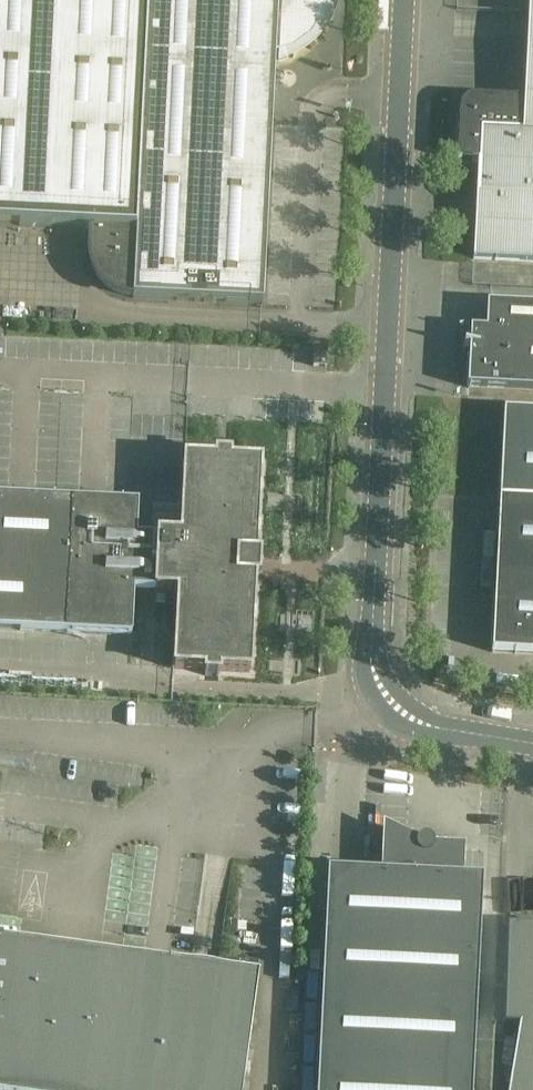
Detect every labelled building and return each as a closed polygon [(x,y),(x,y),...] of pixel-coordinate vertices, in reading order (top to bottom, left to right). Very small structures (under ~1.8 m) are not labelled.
[(87,228),(86,249),(86,258),(88,266),(91,275),(96,282),(103,288),(114,295),(123,298),(132,299),(262,305),(274,58),(277,58),(276,61),(283,59),(290,57),(296,53),(302,50),(307,45),(312,41),(317,35),(321,29),(324,23),(327,17),(329,10),(330,3),(331,0),(0,0),(0,225),(87,228)] [(523,101),(474,99),(470,99),(467,100),(465,102),(462,104),(461,107),(459,110),(459,112),(456,162),(478,163),(473,260),(532,263),(532,0),(528,0),(523,101)] [(469,346),(463,346),(463,348),(469,348),(467,388),(532,391),(532,307),(486,304),(485,331),(470,330),(470,331),(469,331),(469,333),(470,333),(469,346)] [(313,348),(313,367),(326,367),(327,349),(313,348)] [(503,411),(491,653),(532,655),(532,412),(503,411)] [(158,538),(136,537),(138,503),(0,497),(0,630),(132,637),(134,590),(178,593),(174,670),(205,671),(204,677),(218,677),(219,672),(249,674),(254,580),(257,580),(258,559),(255,559),(260,465),(229,463),(229,458),(215,457),(215,463),(184,461),(180,539),(158,538)] [(482,879),(460,878),(461,850),(430,848),(430,846),(429,844),(428,843),(426,842),(424,842),(422,842),(420,844),(419,845),(385,829),(382,874),(327,871),(316,1089),(472,1089),(482,879)] [(519,1027),(508,1089),(532,1089),(532,929),(507,929),(504,1027),(519,1027)] [(249,1039),(236,1037),(238,1024),(251,1026),(259,974),(2,939),(3,937),(0,937),(0,1089),(242,1089),(249,1039)] [(249,1039),(251,1026),(238,1024),(236,1037),(249,1039)]
